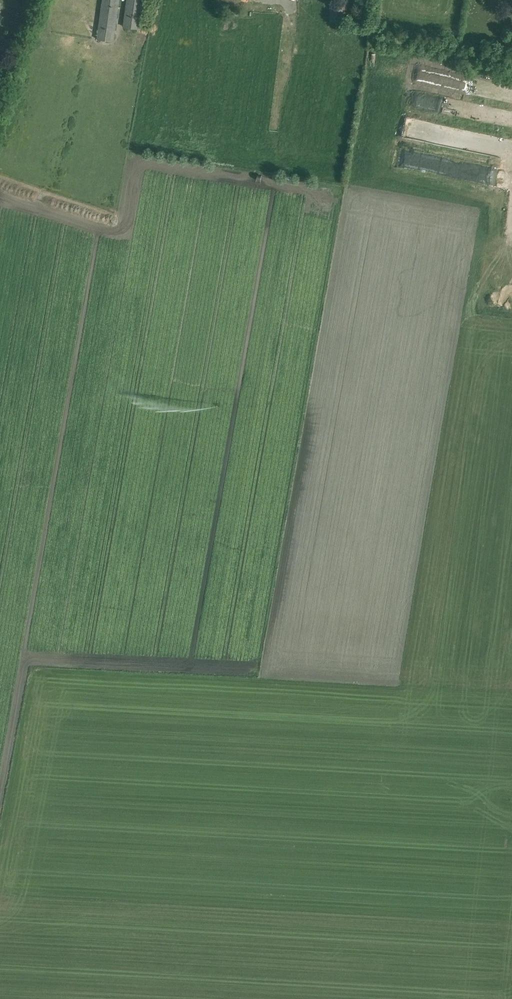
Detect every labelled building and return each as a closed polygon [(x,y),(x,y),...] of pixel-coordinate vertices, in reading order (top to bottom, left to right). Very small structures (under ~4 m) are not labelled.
[(98,39),(114,41),(119,0),(103,0),(98,39)] [(124,26),(140,28),(143,0),(127,0),(124,26)] [(343,4),(330,5),(330,20),(343,20),(343,4)] [(421,71),(418,82),(487,97),(490,85),(421,71)]
